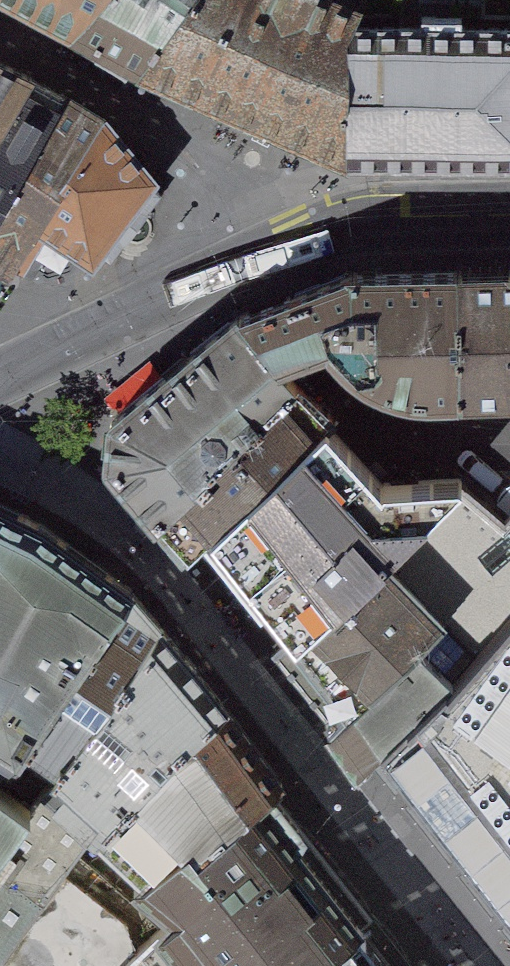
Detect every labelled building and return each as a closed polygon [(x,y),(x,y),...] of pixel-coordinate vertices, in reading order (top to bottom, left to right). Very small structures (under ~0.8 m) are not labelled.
[(29,31),(67,51),(108,0),(0,0),(0,17),(29,31)] [(67,51),(105,70),(140,87),(200,0),(108,0),(67,51)] [(140,87),(235,128),(345,176),(345,64),(359,29),(365,15),(330,0),(200,0),(140,87)] [(359,29),(345,64),(345,176),(446,175),(509,175),(509,31),(466,30),(466,21),(445,20),(425,19),(424,30),(359,29)] [(27,79),(0,66),(0,126),(27,79)] [(59,96),(27,79),(0,126),(0,195),(59,96)] [(0,195),(0,200),(36,223),(102,121),(59,96),(0,195)] [(36,223),(50,232),(92,259),(97,252),(109,260),(158,197),(146,188),(152,179),(102,121),(36,223)] [(36,223),(0,200),(0,264),(21,278),(50,232),(36,223)] [(273,299),(233,315),(274,371),(300,359),(329,347),(356,380),(390,398),(424,408),(464,409),(464,268),(353,268),(273,299)] [(464,268),(464,409),(509,409),(509,268),(464,268)] [(108,466),(155,518),(274,371),(233,315),(111,416),(108,466)] [(304,400),(274,371),(155,518),(174,538),(189,556),(201,544),(321,424),(326,419),(304,400)] [(201,544),(285,646),(397,536),(461,482),(382,482),(321,424),(201,544)] [(461,482),(397,536),(463,597),(429,625),(471,665),(509,632),(509,524),(461,482)] [(134,601),(47,524),(0,501),(0,841),(40,789),(5,768),(134,601)] [(275,654),(330,724),(429,625),(463,597),(397,536),(285,646),(275,654)] [(40,789),(162,639),(134,601),(5,768),(40,789)] [(362,769),(382,750),(471,665),(429,625),(330,724),(362,769)] [(471,665),(382,750),(464,851),(509,908),(509,632),(471,665)] [(222,709),(162,639),(40,789),(0,841),(0,957),(67,868),(102,833),(222,709)] [(147,872),(280,780),(222,709),(102,833),(147,872)] [(380,926),(331,855),(280,780),(147,872),(190,913),(153,947),(136,965),(333,965),(380,926)] [(153,947),(67,868),(0,957),(0,965),(136,965),(153,947)] [(380,926),(333,965),(410,965),(380,926)]
